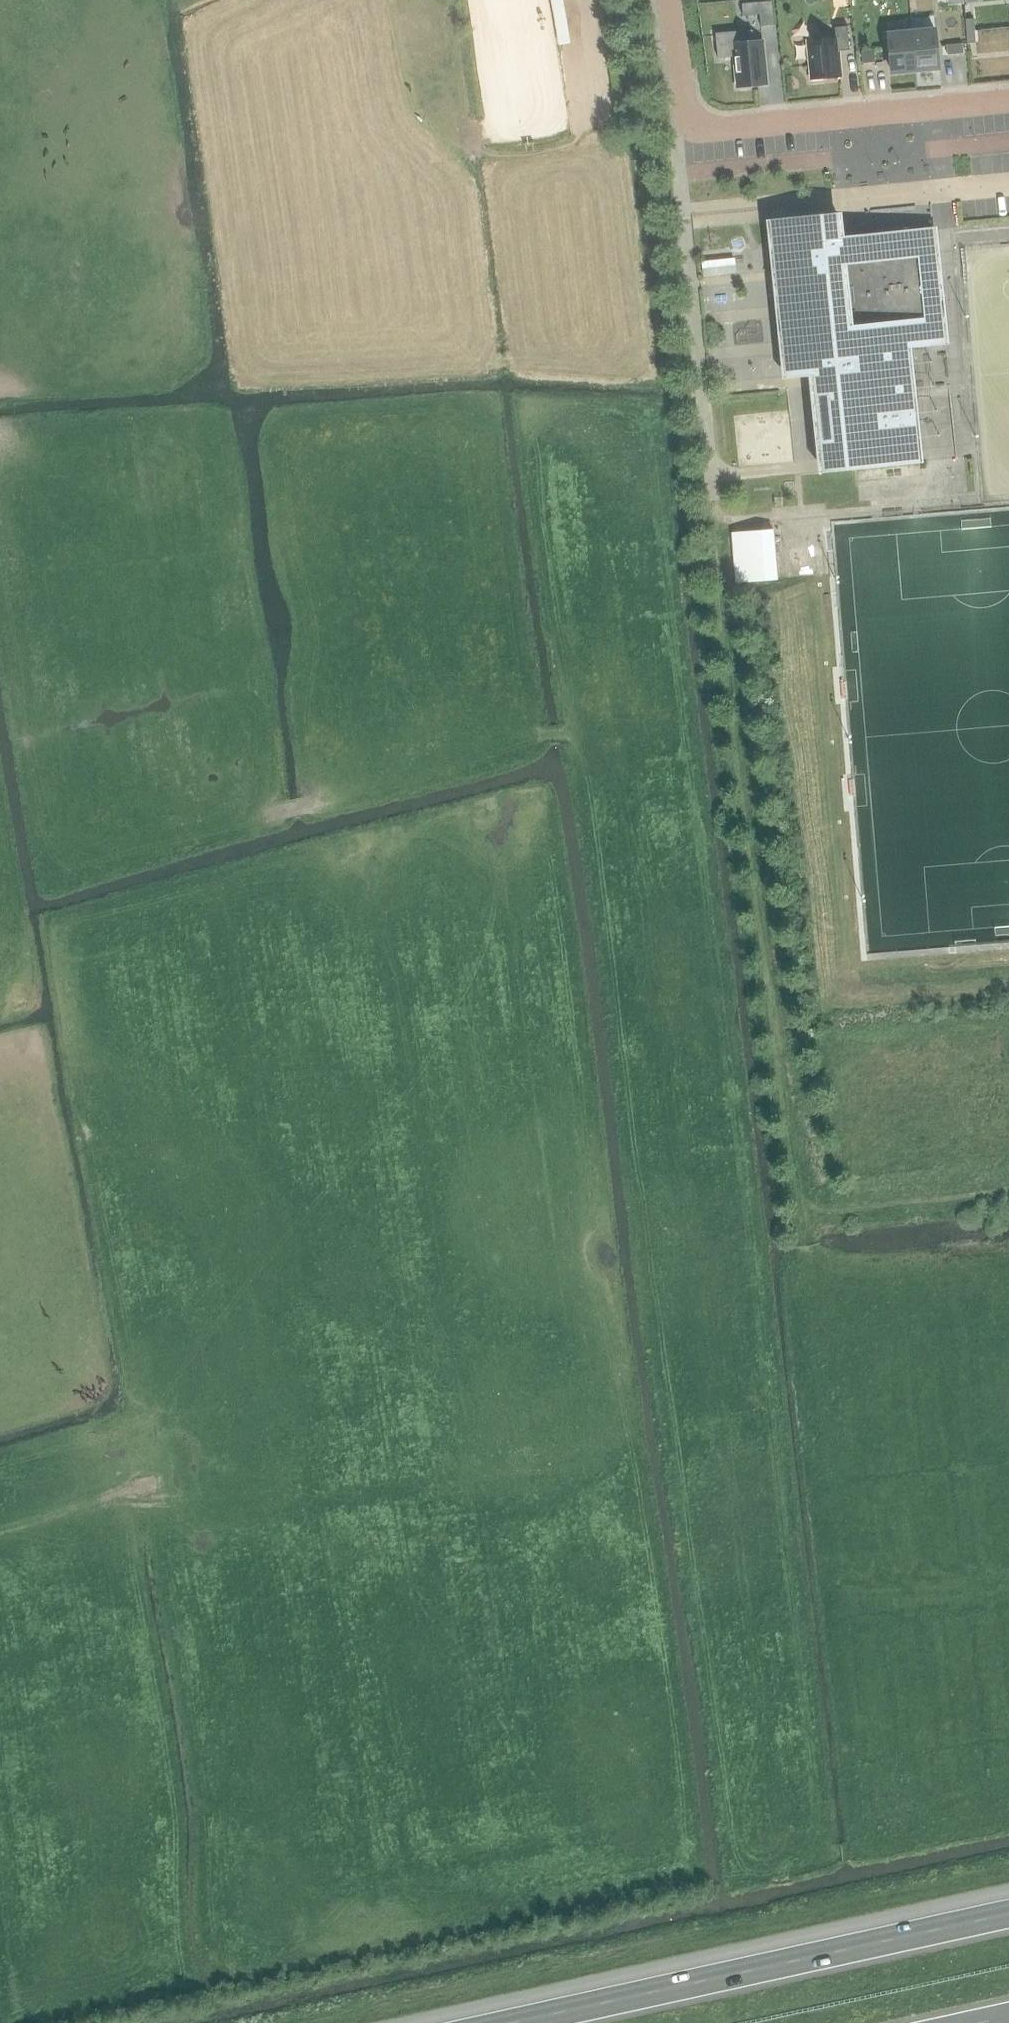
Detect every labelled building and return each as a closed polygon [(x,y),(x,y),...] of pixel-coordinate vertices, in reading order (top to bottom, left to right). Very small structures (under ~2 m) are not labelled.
[(559,23),(568,22),(566,0),(557,0),(559,23)] [(776,0),(762,0),(765,24),(779,22),(776,0)] [(966,30),(974,29),(973,17),(965,18),(966,30)] [(836,38),(808,41),(812,81),(840,78),(838,51),(850,50),(847,26),(835,27),(836,38)] [(967,42),(975,41),(974,29),(966,30),(967,42)] [(717,34),(716,34),(718,60),(735,58),(738,88),(767,85),(762,40),(754,41),(753,30),(752,30),(752,33),(718,36),(717,34)] [(915,70),(939,68),(935,30),(912,32),(915,70)] [(892,73),(915,70),(912,32),(888,35),(892,73)] [(772,38),(774,100),(787,100),(785,38),(772,38)] [(837,214),(770,221),(786,377),(813,374),(822,472),(921,461),(909,346),(945,343),(933,228),(845,237),(839,237),(837,214)] [(705,272),(729,271),(728,247),(703,248),(705,272)] [(732,533),(736,582),(740,581),(777,579),(773,530),(732,533)]
